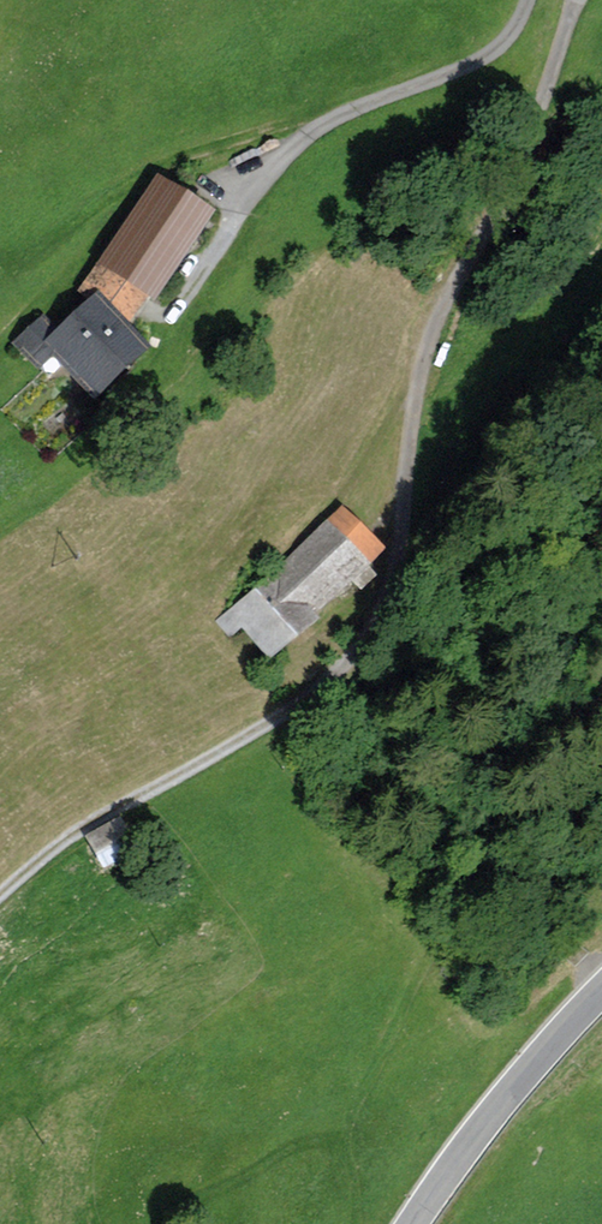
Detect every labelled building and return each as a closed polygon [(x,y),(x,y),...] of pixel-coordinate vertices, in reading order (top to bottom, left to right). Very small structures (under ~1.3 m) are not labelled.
[(220,215),(163,174),(85,283),(143,324),(220,215)] [(67,330),(46,307),(7,342),(40,379),(62,359),(99,399),(147,355),(98,302),(67,330)] [(347,505),(222,623),(266,669),(391,551),(347,505)]
